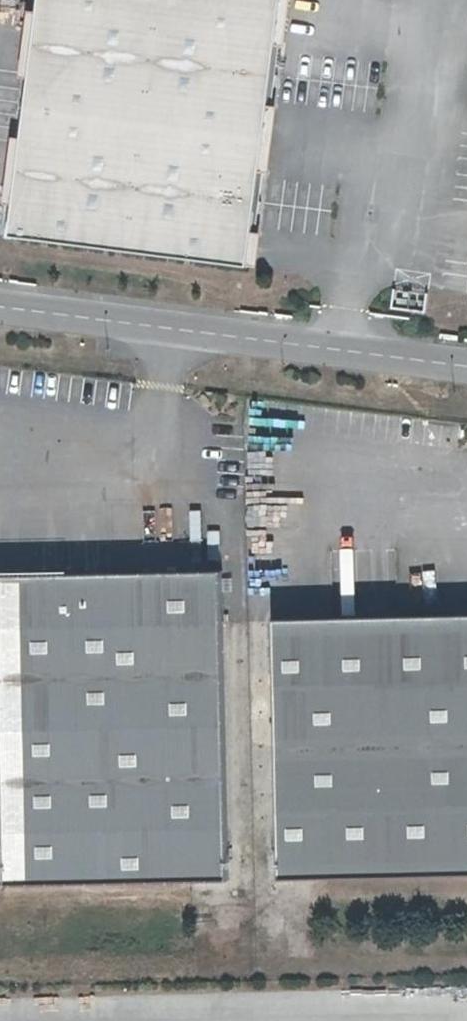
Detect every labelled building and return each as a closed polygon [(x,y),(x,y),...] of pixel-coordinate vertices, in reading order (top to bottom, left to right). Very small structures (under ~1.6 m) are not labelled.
[(6,236),(239,267),(275,0),(38,0),(6,236)] [(0,572),(0,877),(231,872),(223,567),(0,572)] [(264,617),(269,877),(466,873),(466,612),(264,617)]
